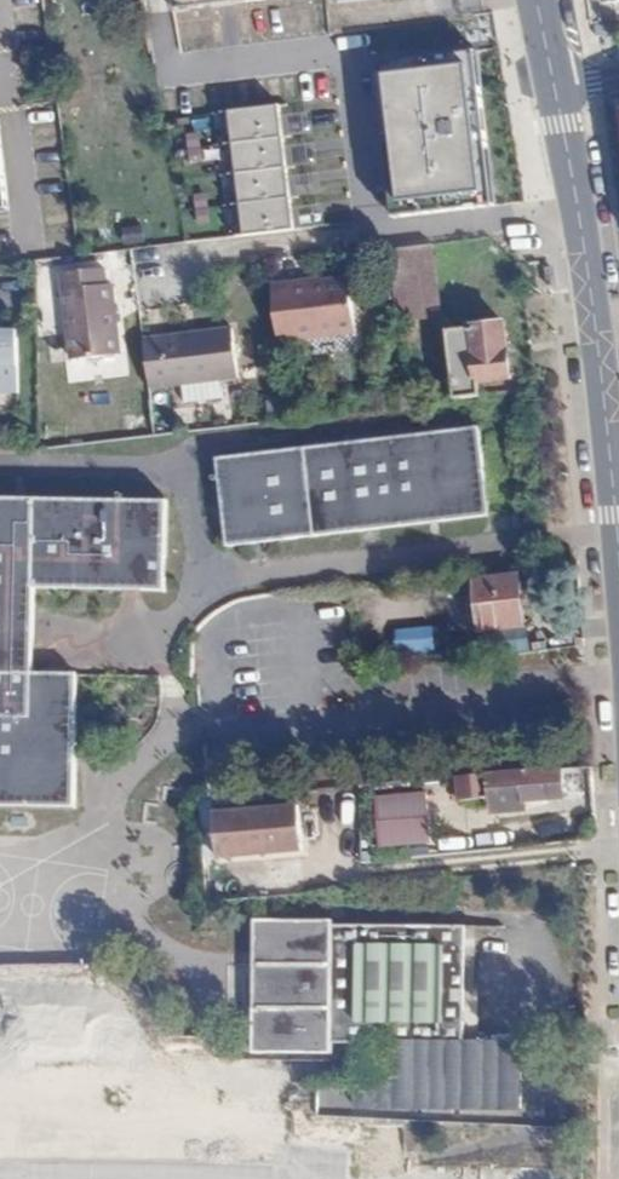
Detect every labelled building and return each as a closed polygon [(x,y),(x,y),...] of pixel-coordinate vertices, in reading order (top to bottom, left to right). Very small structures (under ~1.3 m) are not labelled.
[(465,63),(381,74),(399,200),(482,188),(465,63)] [(280,105),(228,112),(243,233),(295,227),(280,105)] [(69,333),(118,327),(113,285),(107,286),(105,271),(63,276),(69,333)] [(273,287),(279,342),(353,332),(347,279),(273,287)] [(455,399),(481,396),(479,382),(513,378),(506,323),(448,330),(455,399)] [(144,341),(150,388),(184,383),(187,402),(224,397),(221,378),(240,375),(234,327),(171,335),(172,338),(144,341)] [(20,391),(18,328),(0,328),(0,391),(20,391)] [(228,546),(489,516),(478,427),(318,446),(318,441),(304,442),(303,449),(217,459),(228,546)] [(74,807),(76,674),(32,673),(34,589),(164,590),(165,502),(0,500),(0,806),(74,807)] [(520,577),(474,580),(479,631),(524,627),(520,577)] [(396,652),(435,652),(434,627),(396,628),(396,652)] [(560,769),(489,775),(491,813),(521,811),(521,805),(563,799),(560,769)] [(483,799),(483,774),(455,775),(456,799),(483,799)] [(428,793),(376,794),(377,846),(430,845),(428,793)] [(299,807),(217,815),(221,858),(303,851),(299,807)] [(522,1110),(523,1044),(463,1043),(465,927),(332,925),(332,921),(254,921),(253,1052),(330,1052),(330,1042),(354,1043),(354,1107),(522,1110)] [(311,1171),(404,1171),(404,1121),(131,1120),(131,1178),(311,1178),(311,1171)]
